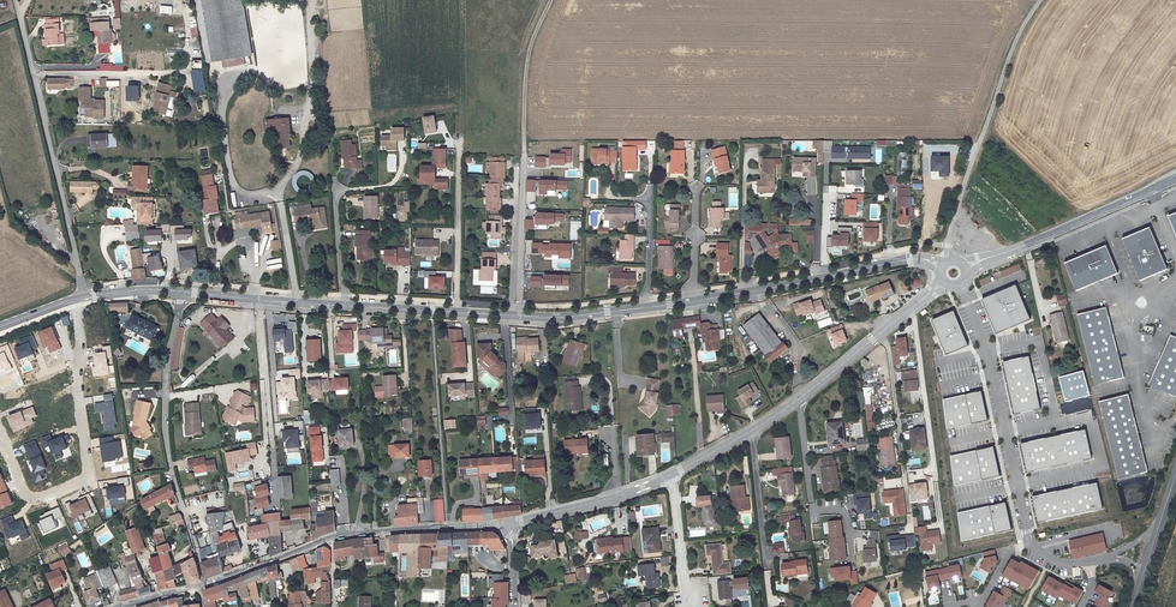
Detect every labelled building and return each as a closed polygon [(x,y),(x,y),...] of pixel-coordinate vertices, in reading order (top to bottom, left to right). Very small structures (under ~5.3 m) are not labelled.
[(116,1),(117,18),(121,18),(121,0),(112,0),(112,1),(116,1)] [(210,58),(224,56),(225,63),(251,58),(242,0),(201,0),(210,58)] [(47,26),(47,33),(50,33),(50,38),(45,38),(45,44),(60,44),(60,22),(60,17),(46,16),(46,22),(45,22),(45,26),(47,26)] [(115,29),(122,29),(122,18),(114,19),(115,29)] [(104,22),(93,23),(93,33),(101,33),(101,40),(100,40),(100,49),(111,50),(110,40),(112,40),(111,27),(105,27),(104,22)] [(208,88),(206,72),(194,74),(197,90),(208,88)] [(68,79),(52,79),(52,89),(55,89),(61,89),(68,89),(68,87),(76,87),(76,80),(68,80),(68,79)] [(89,105),(89,115),(97,115),(97,117),(107,117),(108,99),(99,99),(94,99),(94,96),(95,86),(83,86),(83,99),(85,99),(85,105),(89,105)] [(154,100),(153,106),(151,112),(164,116),(166,109),(169,110),(172,101),(173,101),(174,97),(168,95),(167,99),(165,99),(168,89),(156,86),(152,100),(154,100)] [(435,118),(424,119),(427,135),(437,133),(435,118)] [(275,130),(278,130),(279,139),(279,146),(287,145),(287,147),(291,147),(290,137),(289,128),(286,129),(285,120),(268,121),(267,131),(275,130)] [(405,130),(393,129),(393,137),(382,137),(382,147),(387,147),(387,150),(395,150),(395,144),(397,143),(397,141),(405,142),(405,130)] [(108,134),(94,134),(93,147),(107,147),(108,134)] [(279,139),(276,139),(277,148),(287,147),(287,145),(279,146),(279,139)] [(352,139),(342,140),(343,157),(347,157),(347,167),(358,166),(357,159),(356,144),(352,145),(352,139)] [(815,141),(815,145),(820,151),(823,151),(823,150),(823,140),(815,141)] [(870,158),(871,152),(860,152),(860,148),(849,147),(849,152),(845,151),(845,147),(833,147),(833,141),(823,140),(823,150),(833,151),(833,157),(870,158)] [(675,150),(686,150),(686,141),(675,141),(675,150)] [(620,147),(620,171),(630,171),(630,159),(632,159),(633,148),(635,148),(635,142),(620,142),(620,147)] [(446,148),(433,148),(433,163),(435,163),(435,166),(435,167),(446,168),(446,148)] [(607,148),(589,148),(589,161),(607,161),(615,161),(616,151),(608,151),(607,148)] [(731,170),(725,148),(715,151),(712,152),(714,158),(715,160),(716,160),(719,168),(720,173),(731,170)] [(574,163),(574,149),(563,149),(563,154),(549,154),(549,166),(569,166),(569,163),(574,163)] [(685,151),(674,151),(674,164),(674,175),(686,175),(685,151)] [(898,153),(898,159),(901,158),(902,164),(906,164),(906,152),(898,153)] [(949,156),(931,156),(931,171),(939,171),(939,177),(949,176),(949,156)] [(537,157),(537,168),(548,168),(548,157),(537,157)] [(816,158),(794,157),(794,168),(799,169),(799,167),(803,167),(803,171),(807,171),(807,176),(815,176),(816,158)] [(775,159),(762,159),(762,182),(760,182),(760,193),(769,193),(770,189),(774,189),(775,159)] [(503,163),(491,163),(491,170),(491,178),(505,179),(505,171),(503,171),(503,163)] [(148,167),(134,166),(134,179),(133,190),(147,190),(148,167)] [(435,166),(422,166),(421,174),(421,179),(428,179),(428,184),(435,184),(435,185),(435,189),(437,189),(447,189),(447,180),(437,180),(435,180),(435,167),(435,166)] [(862,171),(846,171),(846,185),(862,185),(862,171)] [(418,174),(418,184),(427,184),(428,184),(428,179),(421,179),(421,174),(418,174)] [(208,177),(202,178),(203,187),(205,187),(206,199),(205,200),(206,207),(207,207),(208,215),(218,213),(216,200),(218,200),(216,186),(214,186),(212,176),(208,177)] [(486,195),(486,204),(499,204),(500,201),(498,201),(498,189),(502,190),(502,181),(489,180),(489,185),(485,184),(484,195),(486,195)] [(567,181),(526,180),(526,191),(535,191),(535,188),(540,188),(540,194),(546,194),(546,190),(556,190),(556,189),(567,189),(567,181)] [(69,181),(70,193),(84,192),(84,182),(69,181)] [(84,192),(92,192),(91,190),(95,190),(97,182),(84,182),(84,192)] [(912,185),(901,184),(900,189),(900,193),(912,193),(912,190),(912,185)] [(864,194),(852,193),(852,200),(847,200),(846,215),(857,215),(857,205),(863,205),(864,194)] [(900,193),(899,217),(911,218),(912,209),(914,209),(915,199),(912,199),(912,193),(900,193)] [(133,206),(136,209),(142,209),(142,221),(152,221),(152,217),(152,205),(152,196),(133,196),(133,206)] [(378,199),(365,199),(365,209),(367,209),(367,220),(378,219),(378,199)] [(722,203),(715,203),(715,209),(713,209),(712,220),(710,219),(710,227),(721,228),(721,219),(724,219),(724,209),(722,209),(722,203)] [(310,204),(297,206),(298,211),(296,211),(298,227),(303,226),(304,229),(314,227),(323,226),(320,211),(314,213),(313,209),(311,209),(310,204)] [(499,204),(486,204),(486,210),(491,210),(490,216),(499,216),(499,204)] [(679,207),(671,207),(671,213),(670,220),(665,220),(665,230),(677,230),(677,225),(679,225),(679,207)] [(604,208),(604,220),(608,220),(608,228),(609,228),(622,228),(622,220),(633,220),(633,209),(604,208)] [(142,209),(136,209),(136,225),(138,225),(152,225),(152,221),(142,221),(142,209)] [(326,211),(320,211),(323,226),(314,227),(315,233),(329,231),(326,211)] [(532,220),(525,220),(525,228),(532,228),(532,225),(536,225),(536,224),(547,224),(548,223),(554,224),(554,221),(563,221),(563,214),(536,213),(535,216),(532,216),(532,220)] [(485,222),(485,234),(490,235),(490,239),(500,239),(501,233),(495,233),(495,222),(498,222),(500,222),(501,216),(499,216),(490,216),(488,216),(487,222),(485,222)] [(270,218),(237,223),(239,236),(264,231),(266,238),(274,237),(272,228),(270,218)] [(498,222),(495,222),(495,233),(501,233),(505,234),(505,227),(498,227),(498,222)] [(866,235),(865,240),(878,241),(878,223),(865,222),(864,235),(866,235)] [(768,239),(762,231),(764,229),(764,223),(747,223),(746,240),(751,240),(755,237),(762,246),(766,250),(770,246),(773,244),(769,240),(768,239)] [(778,224),(764,223),(764,229),(774,229),(774,234),(778,233),(778,224)] [(170,224),(161,224),(162,226),(156,227),(156,230),(147,231),(147,241),(162,240),(162,232),(170,232),(170,224)] [(833,237),(828,237),(828,246),(833,246),(833,244),(849,244),(850,233),(852,233),(853,228),(839,227),(838,235),(833,235),(833,237)] [(1151,229),(1123,241),(1139,281),(1168,270),(1151,229)] [(369,231),(356,231),(356,237),(355,237),(355,247),(357,246),(357,259),(369,260),(369,231)] [(778,233),(774,234),(768,239),(769,240),(773,244),(770,246),(774,252),(779,248),(784,248),(791,248),(790,235),(779,236),(778,233)] [(630,252),(630,240),(633,241),(633,235),(624,234),(623,239),(619,239),(618,258),(630,259),(630,252)] [(282,240),(273,241),(274,251),(283,250),(282,240)] [(416,254),(433,254),(433,256),(438,256),(438,241),(433,241),(416,241),(416,254)] [(542,244),(532,243),(532,253),(545,253),(545,256),(550,256),(550,254),(559,254),(558,258),(570,258),(570,245),(549,244),(549,245),(542,245),(542,244)] [(727,254),(727,244),(716,243),(716,254),(718,254),(718,260),(722,260),(722,270),(726,270),(730,271),(730,259),(727,259),(727,254)] [(656,245),(656,268),(671,268),(671,258),(668,258),(668,250),(671,251),(671,246),(656,245)] [(1080,258),(1065,264),(1076,292),(1093,285),(1091,282),(1100,279),(1101,282),(1117,275),(1106,247),(1089,254),(1090,257),(1082,261),(1080,258)] [(133,255),(134,263),(136,266),(138,265),(138,269),(145,268),(144,263),(142,254),(142,249),(136,250),(135,250),(133,255)] [(195,251),(180,253),(182,269),(198,266),(195,251)] [(403,266),(403,252),(396,252),(396,251),(384,251),(384,264),(396,263),(396,266),(403,266)] [(479,252),(478,271),(475,271),(475,281),(490,282),(491,271),(493,272),(494,252),(489,252),(479,252)] [(151,253),(142,254),(144,263),(150,263),(151,271),(163,269),(162,262),(161,262),(160,256),(152,257),(151,253)] [(1004,287),(1026,278),(1020,263),(1011,267),(1014,274),(996,281),(999,289),(1004,287)] [(614,286),(625,286),(625,284),(635,284),(634,273),(621,273),(621,265),(608,265),(609,273),(611,273),(610,277),(614,277),(614,286)] [(138,269),(132,269),(133,279),(146,278),(145,268),(138,269)] [(444,290),(444,279),(436,278),(436,272),(424,272),(424,279),(430,279),(429,290),(444,290)] [(540,277),(530,277),(530,286),(539,286),(539,284),(544,284),(544,288),(554,289),(554,285),(567,286),(568,276),(544,275),(544,279),(540,278),(540,277)] [(878,286),(865,291),(868,298),(872,296),(873,301),(882,297),(882,298),(891,295),(887,283),(878,286)] [(1031,319),(1017,285),(983,300),(997,334),(1031,319)] [(1068,306),(1066,296),(1056,299),(1059,308),(1068,306)] [(826,310),(822,299),(813,302),(812,299),(806,302),(801,303),(801,302),(795,304),(799,314),(804,312),(805,314),(816,311),(817,313),(826,310)] [(129,303),(110,304),(111,314),(129,313),(129,303)] [(1125,379),(1108,309),(1079,315),(1097,386),(1125,379)] [(969,345),(954,311),(932,320),(946,354),(969,345)] [(1061,312),(1049,316),(1054,335),(1056,334),(1058,344),(1069,342),(1061,312)] [(760,313),(745,325),(768,355),(766,356),(770,361),(788,347),(784,342),(783,343),(760,313)] [(202,326),(208,332),(223,349),(234,339),(227,331),(219,323),(213,316),(202,326)] [(157,330),(133,317),(127,328),(151,341),(157,330)] [(695,324),(694,317),(674,319),(675,333),(683,332),(682,325),(695,324)] [(816,321),(819,328),(832,324),(830,317),(816,321)] [(222,320),(219,323),(227,331),(230,329),(222,320)] [(286,352),(295,351),(294,332),(299,331),(299,321),(289,321),(289,325),(274,326),(275,340),(285,340),(286,352)] [(357,331),(356,322),(343,323),(344,330),(339,330),(340,342),(335,342),(336,354),(354,353),(352,332),(357,331)] [(711,322),(702,323),(703,333),(704,333),(707,332),(708,341),(708,349),(721,348),(719,328),(715,328),(715,325),(711,325),(711,323),(711,322)] [(842,324),(828,329),(831,335),(833,334),(837,345),(847,340),(845,334),(846,333),(842,324)] [(1144,324),(1142,331),(1152,333),(1153,327),(1144,324)] [(388,335),(384,335),(384,327),(381,328),(365,328),(365,330),(366,340),(371,340),(371,342),(377,341),(383,341),(383,345),(392,345),(402,345),(401,339),(392,339),(391,334),(388,335)] [(183,330),(178,329),(172,357),(172,359),(171,371),(176,372),(177,359),(183,330)] [(463,365),(467,366),(466,345),(463,346),(462,330),(450,331),(451,345),(453,345),(454,354),(457,354),(457,356),(457,358),(458,360),(459,361),(460,362),(461,364),(462,364),(463,365)] [(744,338),(748,344),(752,341),(749,335),(744,338)] [(1171,336),(1151,384),(1175,395),(1175,338),(1171,336)] [(539,339),(517,340),(518,353),(540,351),(539,339)] [(583,343),(571,339),(564,361),(576,365),(578,356),(579,356),(583,343)] [(320,340),(308,340),(308,353),(310,352),(310,361),(321,361),(320,340)] [(906,340),(897,342),(897,344),(891,344),(893,362),(900,361),(899,354),(907,353),(906,340)] [(483,359),(489,365),(490,370),(494,374),(500,374),(503,370),(503,364),(496,358),(498,357),(491,351),(491,343),(478,344),(478,357),(481,357),(483,357),(483,359)] [(754,343),(749,346),(752,352),(757,349),(754,343)] [(457,356),(457,354),(454,354),(455,367),(467,366),(463,365),(462,364),(461,364),(460,362),(459,361),(458,360),(457,358),(457,356)] [(489,365),(483,359),(483,357),(481,357),(481,365),(493,376),(501,376),(505,371),(505,363),(498,357),(496,358),(503,364),(503,370),(500,374),(494,374),(490,370),(489,365)] [(1041,409),(1030,357),(1004,362),(1014,414),(1041,409)] [(915,367),(903,369),(906,389),(918,388),(915,367)] [(1083,371),(1059,377),(1065,402),(1089,396),(1083,371)] [(299,398),(298,376),(283,377),(284,381),(277,382),(278,393),(285,392),(285,399),(299,398)] [(334,380),(329,381),(330,391),(349,390),(348,377),(333,378),(334,380)] [(396,377),(383,377),(384,388),(385,388),(385,397),(397,397),(396,377)] [(655,403),(657,404),(659,393),(658,393),(661,380),(648,378),(647,387),(648,387),(645,399),(647,399),(646,404),(641,409),(648,415),(654,409),(655,403)] [(327,380),(308,381),(308,388),(311,388),(311,395),(317,395),(317,398),(323,398),(323,391),(327,391),(327,380)] [(578,381),(565,382),(567,410),(579,409),(578,399),(581,398),(580,387),(578,387),(578,381)] [(751,396),(761,391),(755,381),(740,390),(743,394),(738,397),(743,406),(753,401),(751,396)] [(474,383),(449,385),(450,396),(460,395),(465,395),(465,397),(475,397),(474,383)] [(124,389),(124,398),(132,397),(131,389),(124,389)] [(224,413),(222,416),(224,420),(231,423),(234,417),(238,419),(243,422),(254,421),(254,408),(246,408),(241,406),(242,403),(247,405),(251,397),(238,391),(234,391),(230,401),(231,402),(234,403),(231,409),(228,407),(227,407),(224,413)] [(988,421),(981,391),(944,400),(947,429),(988,421)] [(724,394),(707,395),(708,409),(718,409),(724,408),(724,394)] [(1150,472),(1130,395),(1101,403),(1121,479),(1150,472)] [(647,399),(645,399),(638,407),(641,409),(646,404),(647,399)] [(147,418),(151,404),(137,400),(134,414),(136,415),(134,423),(132,425),(131,427),(134,432),(136,431),(138,430),(141,428),(144,433),(152,429),(147,421),(146,421),(145,420),(147,418)] [(656,411),(657,404),(655,403),(654,409),(648,415),(650,417),(656,411)] [(186,414),(187,424),(188,424),(189,435),(201,434),(198,404),(187,405),(188,414),(186,414)] [(678,405),(667,405),(667,415),(679,414),(678,405)] [(535,408),(525,408),(526,428),(540,427),(540,413),(536,414),(535,408)] [(412,418),(405,418),(406,431),(413,431),(412,418)] [(486,418),(477,418),(477,429),(482,428),(482,426),(486,425),(486,418)] [(455,419),(444,420),(445,429),(456,428),(455,419)] [(842,421),(828,423),(830,436),(829,436),(830,444),(844,442),(844,441),(842,421)] [(924,426),(911,428),(913,447),(926,446),(924,426)] [(320,427),(310,428),(311,438),(312,438),(314,457),(324,456),(322,436),(320,437),(320,427)] [(289,439),(290,451),(303,450),(302,428),(281,429),(282,440),(289,439)] [(352,429),(339,430),(340,445),(354,444),(352,429)] [(1092,458),(1086,430),(1021,444),(1029,472),(1092,458)] [(653,434),(638,435),(639,455),(655,454),(653,434)] [(790,435),(777,436),(778,446),(776,446),(777,457),(792,456),(790,435)] [(893,446),(892,436),(880,438),(881,444),(883,466),(895,464),(893,446)] [(869,438),(857,439),(858,450),(870,448),(869,438)] [(588,439),(565,440),(566,453),(577,452),(577,450),(588,450),(588,439)] [(409,443),(389,444),(389,456),(410,455),(409,443)] [(993,447),(950,456),(954,486),(1000,475),(993,447)] [(250,455),(257,453),(256,448),(248,449),(226,453),(229,471),(236,470),(235,463),(248,461),(250,458),(250,455)] [(480,459),(468,460),(467,454),(460,454),(460,460),(461,474),(470,473),(479,473),(480,473),(480,459)] [(822,467),(823,480),(826,480),(827,489),(840,488),(840,479),(838,480),(836,466),(835,460),(834,460),(833,455),(824,456),(824,461),(823,461),(824,467),(822,467)] [(301,456),(287,456),(288,465),(301,464),(301,456)] [(512,457),(480,459),(480,473),(514,470),(519,470),(518,456),(512,457)] [(528,476),(546,475),(544,461),(544,456),(534,456),(535,461),(526,462),(528,476)] [(188,460),(190,469),(195,469),(195,471),(206,469),(206,471),(216,470),(214,460),(202,462),(200,462),(199,458),(188,460)] [(433,473),(432,460),(420,460),(421,474),(421,475),(425,475),(433,475),(433,473)] [(339,461),(331,462),(332,485),(341,485),(339,461)] [(794,492),(790,471),(789,465),(770,468),(771,474),(776,473),(778,484),(781,483),(783,494),(794,492)] [(291,497),(289,477),(278,477),(279,498),(291,497)] [(270,494),(267,484),(263,485),(261,479),(252,482),(254,488),(257,487),(260,498),(257,498),(260,508),(255,510),(255,516),(263,515),(264,515),(263,507),(270,505),(267,495),(270,494)] [(928,481),(908,484),(910,494),(918,493),(919,497),(928,496),(928,491),(929,491),(928,481)] [(245,489),(243,482),(233,484),(234,491),(245,489)] [(1103,509),(1098,483),(1032,496),(1038,523),(1103,509)] [(172,485),(142,501),(145,510),(154,506),(175,496),(172,485)] [(744,486),(731,487),(732,500),(735,499),(736,511),(743,511),(743,509),(749,509),(748,498),(746,498),(744,486)] [(902,490),(883,493),(884,504),(893,503),(893,506),(895,506),(896,517),(905,516),(902,490)] [(870,493),(853,494),(854,505),(857,504),(858,514),(864,513),(865,519),(873,518),(870,493)] [(720,498),(712,499),(713,503),(712,495),(699,497),(699,505),(704,504),(706,524),(717,523),(714,503),(720,503),(720,498)] [(408,504),(407,505),(399,505),(400,518),(396,518),(396,526),(408,525),(419,524),(418,513),(418,500),(418,498),(416,498),(408,498),(408,504)] [(443,499),(434,500),(435,522),(444,522),(443,499)] [(496,518),(522,514),(522,512),(521,505),(521,500),(514,501),(514,505),(493,507),(493,508),(483,509),(484,520),(496,518)] [(1013,531),(1006,503),(958,513),(964,541),(1013,531)] [(154,506),(145,510),(153,532),(162,528),(154,506)] [(216,508),(208,509),(217,545),(204,550),(206,562),(203,563),(206,578),(216,574),(225,571),(224,567),(222,556),(221,556),(219,548),(222,547),(219,531),(224,529),(226,508),(216,509),(216,508)] [(311,508),(292,510),(293,519),(311,517),(311,508)] [(474,521),(473,509),(463,510),(464,521),(474,521)] [(483,509),(473,509),(474,521),(484,520),(483,509)] [(327,518),(312,519),(313,534),(313,535),(313,540),(320,538),(320,536),(325,535),(329,533),(336,531),(336,518),(335,518),(334,511),(326,512),(327,518)] [(281,513),(267,515),(269,523),(281,522),(281,521),(281,513)] [(179,514),(170,517),(172,524),(183,520),(182,516),(179,514)] [(795,514),(781,515),(782,521),(792,520),(792,526),(794,538),(794,541),(806,540),(805,531),(803,531),(802,525),(801,518),(796,519),(795,514)] [(293,519),(281,521),(281,522),(269,523),(269,535),(270,540),(271,540),(272,555),(272,557),(282,553),(281,531),(305,528),(306,534),(313,534),(312,519),(311,517),(293,519)] [(841,520),(829,521),(831,538),(830,538),(832,551),(833,550),(834,559),(847,558),(844,537),(843,537),(841,520)] [(250,527),(249,527),(251,540),(269,535),(269,523),(264,524),(250,527)] [(925,526),(914,527),(914,533),(921,533),(923,550),(932,549),(931,543),(940,542),(939,530),(926,532),(925,526)] [(658,527),(642,528),(643,540),(647,539),(649,551),(660,550),(658,527)] [(136,528),(127,531),(134,553),(143,550),(136,528)] [(224,529),(219,531),(222,547),(219,548),(221,556),(222,556),(244,549),(238,531),(230,533),(228,528),(224,529)] [(494,532),(468,533),(468,545),(491,544),(492,550),(506,549),(501,537),(494,532)] [(443,534),(440,534),(440,545),(448,546),(448,554),(454,554),(454,553),(469,552),(468,545),(468,533),(455,533),(443,534)] [(410,554),(409,577),(419,576),(420,568),(421,534),(416,534),(409,534),(401,535),(400,551),(400,553),(410,554)] [(429,534),(421,534),(420,568),(431,569),(431,560),(441,560),(441,554),(448,554),(448,546),(440,545),(440,534),(429,534)] [(1106,550),(1103,534),(1085,538),(1086,540),(1083,541),(1083,539),(1069,542),(1073,558),(1106,550)] [(309,538),(302,540),(303,545),(313,540),(313,535),(309,535),(309,538)] [(401,535),(390,536),(392,552),(400,551),(401,535)] [(916,546),(915,536),(899,538),(899,536),(887,537),(888,542),(891,542),(892,551),(907,549),(907,547),(916,546)] [(631,537),(608,539),(608,541),(598,542),(599,551),(609,550),(609,552),(632,550),(631,537)] [(351,541),(334,543),(335,566),(346,565),(346,555),(355,554),(356,558),(368,556),(367,546),(376,545),(374,538),(357,540),(351,541)] [(58,546),(64,556),(72,551),(67,542),(58,546)] [(541,544),(535,545),(537,557),(552,555),(552,554),(558,553),(556,542),(544,544),(544,542),(541,542),(541,544)] [(171,544),(158,548),(164,572),(167,582),(178,580),(177,577),(174,569),(170,553),(173,551),(171,544)] [(376,545),(367,546),(368,556),(368,557),(367,560),(367,563),(372,562),(372,557),(375,557),(375,564),(384,563),(384,553),(380,554),(379,544),(376,545)] [(721,544),(707,545),(708,555),(712,555),(714,569),(715,569),(716,574),(730,572),(729,563),(723,564),(721,544)] [(326,546),(318,548),(318,550),(320,567),(330,566),(330,549),(326,546)] [(990,573),(997,562),(994,550),(983,553),(985,561),(981,568),(990,573)] [(135,556),(126,558),(128,564),(129,566),(130,566),(136,588),(139,596),(144,595),(152,593),(150,587),(144,589),(141,580),(143,579),(135,556)] [(178,580),(167,582),(168,589),(191,583),(200,580),(195,557),(183,564),(185,571),(177,577),(178,580)] [(793,562),(784,563),(785,575),(798,573),(798,571),(809,570),(807,559),(796,560),(796,564),(793,564),(793,562)] [(56,564),(51,566),(54,573),(47,575),(50,582),(52,581),(55,588),(61,585),(67,583),(65,578),(63,578),(61,573),(64,572),(68,570),(63,560),(55,564),(56,564)] [(1039,571),(1021,562),(1020,564),(1012,560),(1003,575),(1029,589),(1039,571)] [(183,563),(174,569),(177,577),(185,571),(183,564),(183,563)] [(654,564),(641,565),(642,575),(648,575),(650,588),(660,587),(659,573),(655,573),(654,564)] [(278,565),(269,568),(270,576),(271,591),(276,590),(275,577),(280,576),(279,573),(278,565)] [(948,568),(942,570),(944,579),(951,578),(951,579),(962,577),(960,565),(948,567),(948,568)] [(109,566),(97,571),(104,586),(105,588),(116,583),(109,566)] [(305,570),(304,570),(306,579),(314,578),(317,577),(317,574),(322,573),(327,573),(330,566),(320,567),(305,570)] [(859,583),(857,570),(851,571),(850,566),(843,567),(843,569),(841,569),(841,567),(832,568),(832,576),(836,576),(837,580),(852,578),(852,584),(859,583)] [(257,572),(243,578),(247,584),(250,597),(251,601),(260,599),(257,581),(270,576),(269,568),(269,567),(257,572)] [(586,567),(579,568),(581,580),(588,579),(587,573),(586,567)] [(944,579),(942,570),(926,573),(930,591),(941,589),(939,580),(944,579)] [(164,572),(156,574),(162,590),(168,589),(164,572)] [(565,575),(567,584),(578,581),(576,573),(565,575)] [(508,593),(508,581),(504,581),(503,574),(492,574),(492,578),(489,579),(489,588),(495,588),(495,598),(506,598),(506,593),(508,593)] [(736,577),(737,589),(753,588),(753,576),(736,577)] [(89,578),(85,580),(90,591),(85,593),(90,605),(101,600),(96,589),(102,587),(98,577),(93,580),(89,578)] [(1076,604),(1083,591),(1066,582),(1064,585),(1049,577),(1042,590),(1057,598),(1059,595),(1076,604)] [(232,582),(221,586),(223,596),(224,596),(230,595),(229,592),(241,587),(242,593),(230,596),(231,601),(238,600),(243,599),(250,597),(247,584),(243,578),(239,580),(232,582)] [(341,589),(341,585),(349,585),(349,579),(342,579),(335,580),(335,591),(336,591),(336,595),(341,594),(342,594),(341,589)] [(730,579),(718,580),(720,599),(732,598),(730,579)] [(52,581),(50,582),(54,590),(61,587),(61,585),(55,588),(52,581)] [(1107,601),(1112,592),(1100,585),(1096,593),(1101,595),(1096,603),(1104,606),(1107,606),(1109,603),(1107,601)] [(205,591),(207,606),(216,606),(215,602),(223,596),(221,586),(205,591)] [(1011,590),(1004,586),(999,595),(998,594),(998,593),(995,591),(987,605),(990,606),(997,606),(1000,601),(1004,604),(1011,590)] [(865,587),(860,595),(859,595),(853,605),(857,606),(866,606),(870,601),(872,602),(877,593),(865,587)] [(139,596),(136,588),(120,592),(122,601),(139,596)] [(0,593),(0,606),(14,606),(6,590),(0,593)] [(291,592),(290,606),(302,606),(302,604),(301,604),(301,599),(302,599),(302,597),(307,597),(307,591),(291,592)] [(361,596),(360,606),(370,606),(371,597),(361,596)] [(792,599),(784,596),(786,605),(793,604),(792,599)] [(161,603),(162,606),(184,606),(183,606),(182,597),(168,601),(161,603)] [(504,605),(509,604),(508,597),(506,598),(495,598),(492,598),(492,604),(488,604),(488,606),(504,606),(504,605)]
